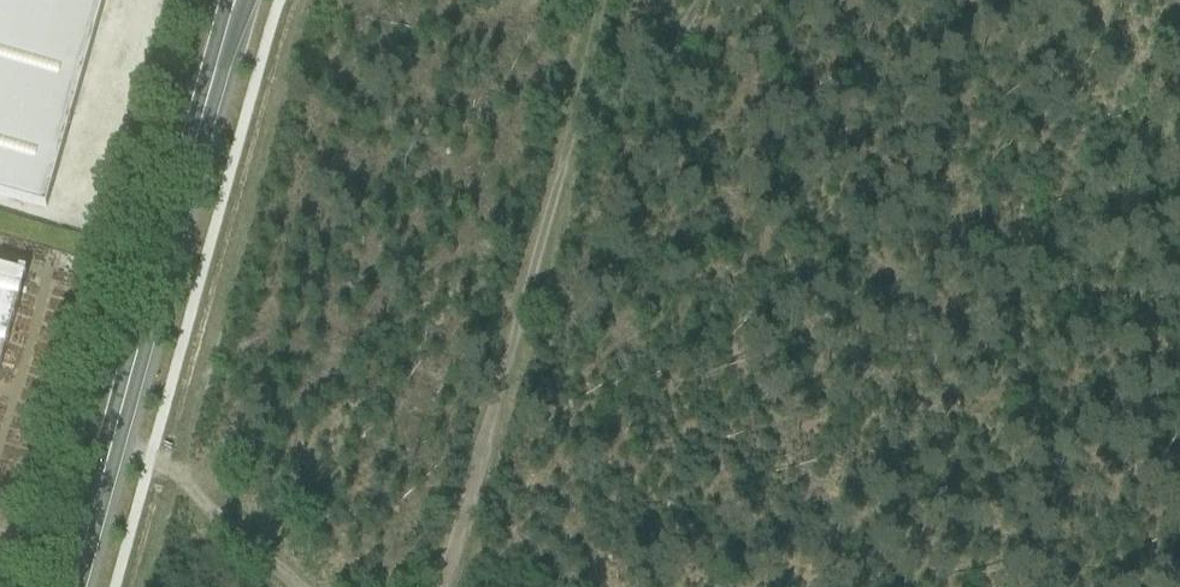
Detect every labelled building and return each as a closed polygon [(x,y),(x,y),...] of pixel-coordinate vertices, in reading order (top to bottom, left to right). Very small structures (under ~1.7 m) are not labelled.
[(44,211),(104,0),(0,0),(0,198),(44,211)] [(26,280),(0,273),(0,372),(26,280)]
